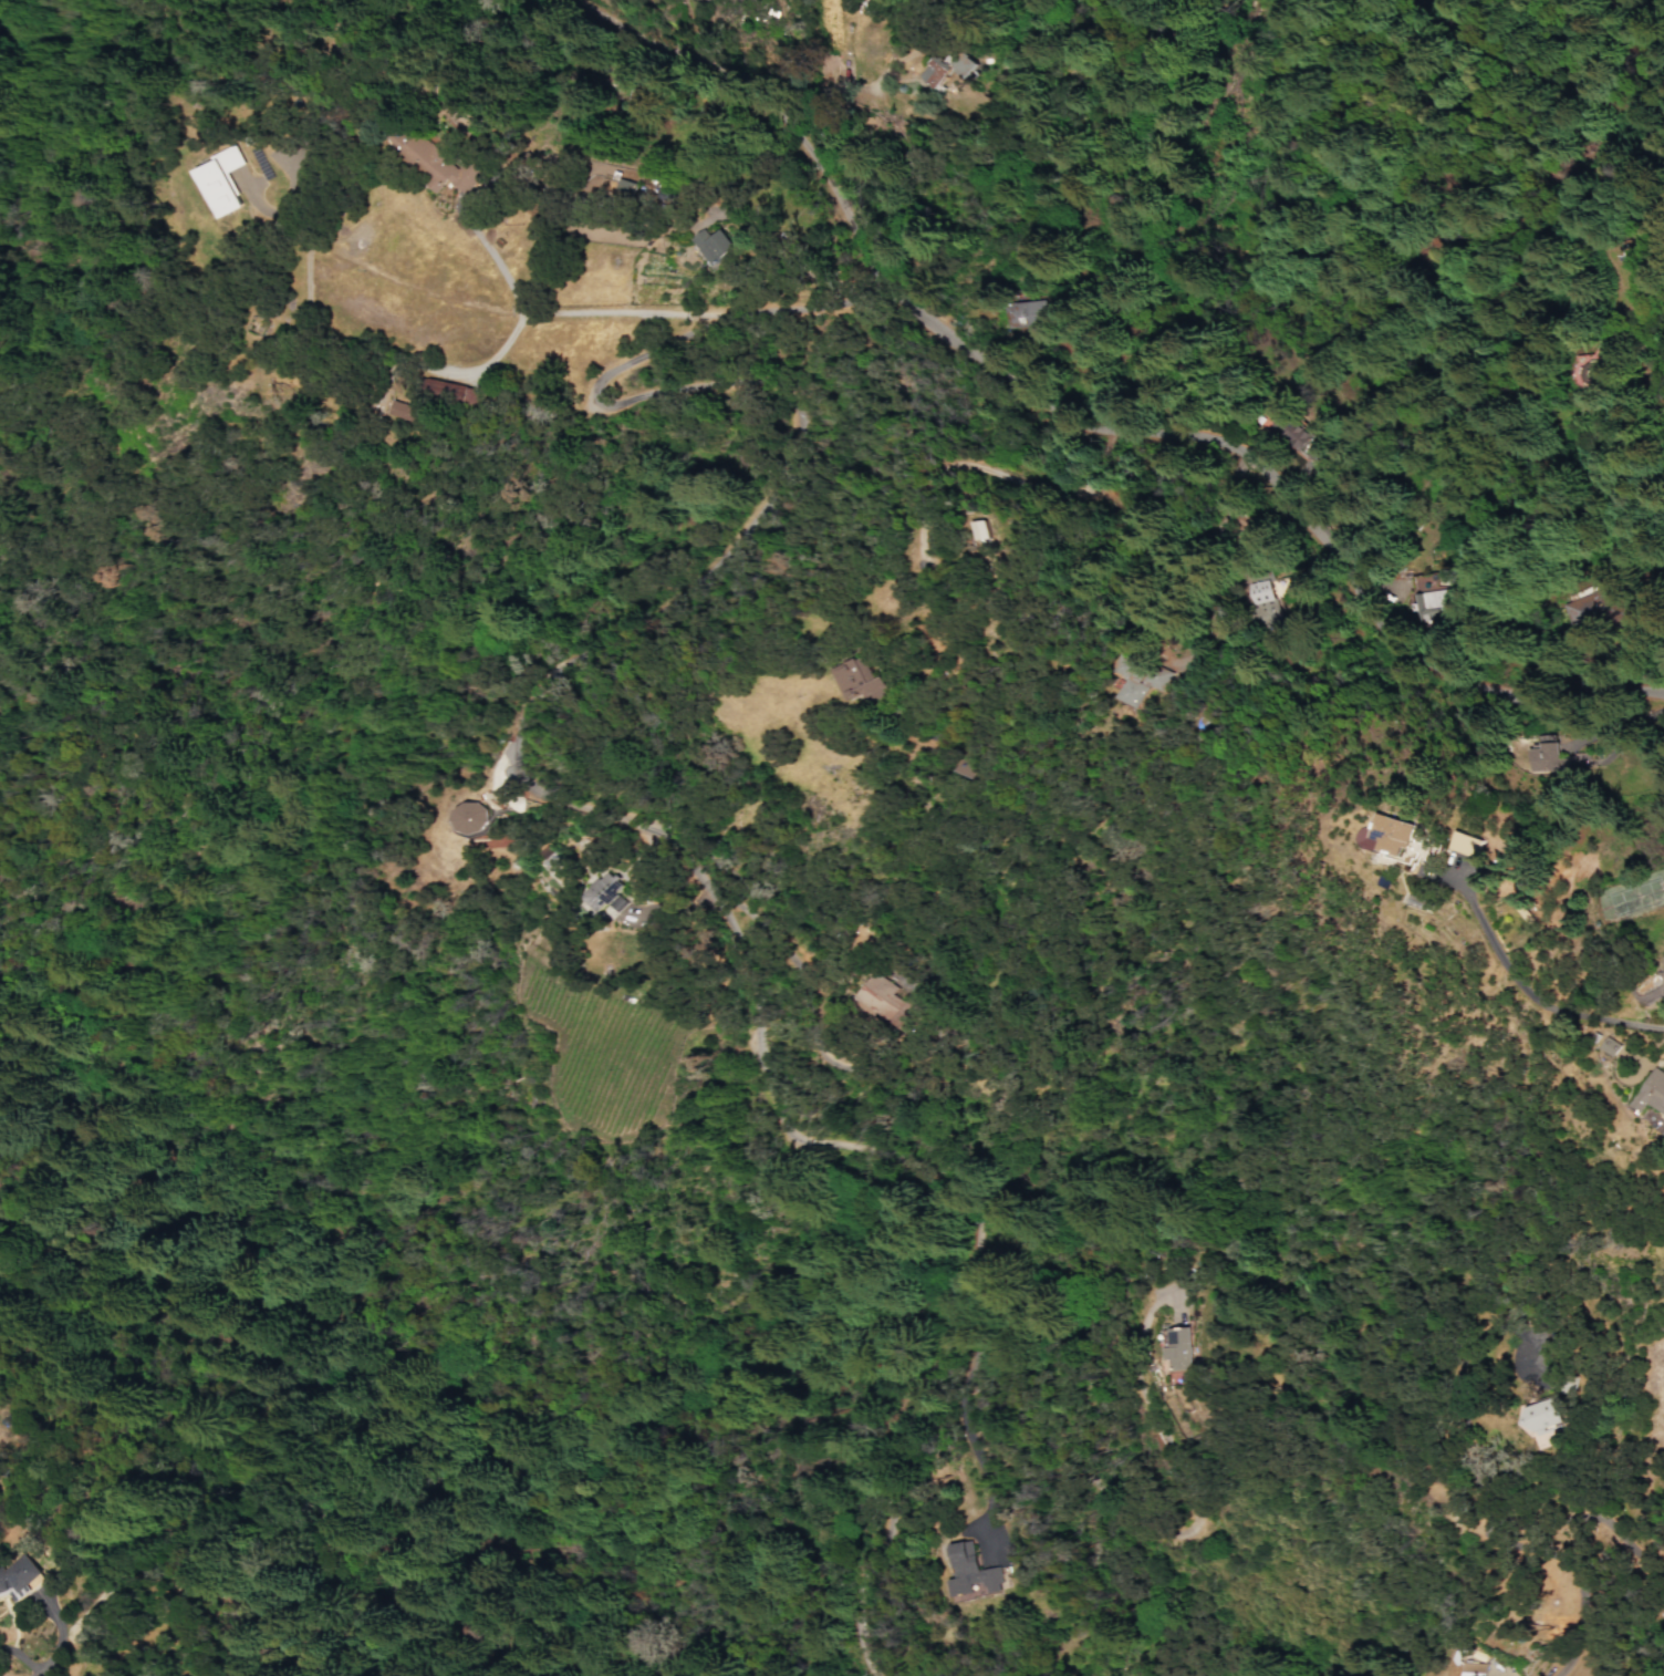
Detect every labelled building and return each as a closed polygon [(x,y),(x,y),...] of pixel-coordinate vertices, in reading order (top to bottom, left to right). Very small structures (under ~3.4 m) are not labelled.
[(973,63),(954,45),(944,56),(939,52),(917,75),(932,89),(950,69),(960,78),(973,63)] [(402,125),(383,146),(434,192),(444,180),(460,194),(478,174),(462,159),(452,170),(402,125)] [(240,207),(223,173),(243,164),(233,144),(208,156),(211,161),(191,170),(215,219),(240,207)] [(611,195),(629,199),(633,182),(614,178),(611,195)] [(710,265),(732,247),(717,229),(708,236),(702,228),(689,238),(710,265)] [(420,398),(479,405),(481,387),(422,380),(420,398)] [(413,421),(418,407),(390,399),(386,412),(413,421)] [(1268,423),(1284,445),(1300,434),(1291,421),(1282,428),(1275,418),(1268,423)] [(1241,586),(1245,603),(1263,600),(1259,582),(1241,586)] [(1420,593),(1422,608),(1420,608),(1422,619),(1444,616),(1441,591),(1420,593)] [(884,694),(876,675),(867,679),(856,655),(830,668),(844,699),(858,693),(864,704),(884,694)] [(1114,699),(1136,708),(1145,686),(1137,683),(1143,667),(1130,662),(1130,661),(1123,658),(1118,671),(1124,673),(1114,699)] [(1519,736),(1521,770),(1543,769),(1564,768),(1564,759),(1553,759),(1552,735),(1519,736)] [(485,804),(455,803),(455,832),(484,833),(485,804)] [(1405,848),(1412,822),(1373,813),(1366,839),(1374,841),(1372,848),(1397,854),(1399,846),(1405,848)] [(1475,856),(1480,838),(1452,831),(1447,849),(1475,856)] [(607,901),(617,910),(624,902),(614,893),(622,884),(606,869),(581,897),(597,912),(607,901)] [(852,999),(888,1020),(899,1001),(888,994),(892,986),(867,972),(852,999)] [(1609,1056),(1617,1045),(1599,1033),(1592,1044),(1609,1056)] [(1627,1105),(1638,1112),(1643,1103),(1663,1115),(1663,1074),(1649,1066),(1627,1105)] [(1172,1360),(1172,1370),(1193,1369),(1192,1330),(1162,1330),(1163,1360),(1172,1360)] [(949,1543),(955,1578),(946,1579),(949,1596),(972,1592),(971,1583),(983,1581),(985,1593),(1000,1591),(996,1566),(976,1570),(971,1539),(949,1543)] [(9,1594),(0,1597),(0,1567),(1,1566),(20,1552),(43,1582),(17,1605),(9,1594)] [(1462,1662),(1461,1675),(1484,1675),(1484,1664),(1462,1662)]
